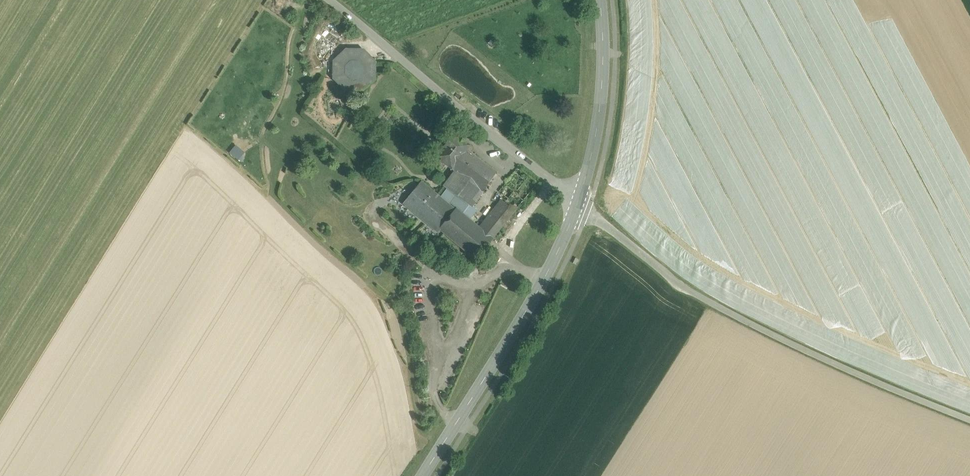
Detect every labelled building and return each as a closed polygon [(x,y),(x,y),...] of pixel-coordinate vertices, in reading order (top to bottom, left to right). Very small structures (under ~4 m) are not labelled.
[(375,62),(364,49),(346,49),(334,61),(334,78),(346,90),(363,90),(375,79),(375,62)] [(455,133),(437,157),(441,160),(436,166),(442,170),(447,164),(452,169),(467,149),(470,145),(462,139),(462,138),(456,133),(455,134),(455,133)] [(235,144),(229,152),(239,160),(246,152),(235,144)] [(497,172),(467,149),(452,169),(456,171),(482,191),(497,172)] [(508,198),(483,230),(493,238),(538,182),(519,167),(499,191),(508,198)] [(482,191),(456,171),(445,186),(472,206),(482,191)] [(455,210),(421,183),(404,203),(438,231),(440,229),(439,229),(455,210)] [(483,230),(459,210),(455,210),(439,229),(440,229),(476,260),(493,238),(483,230)]
